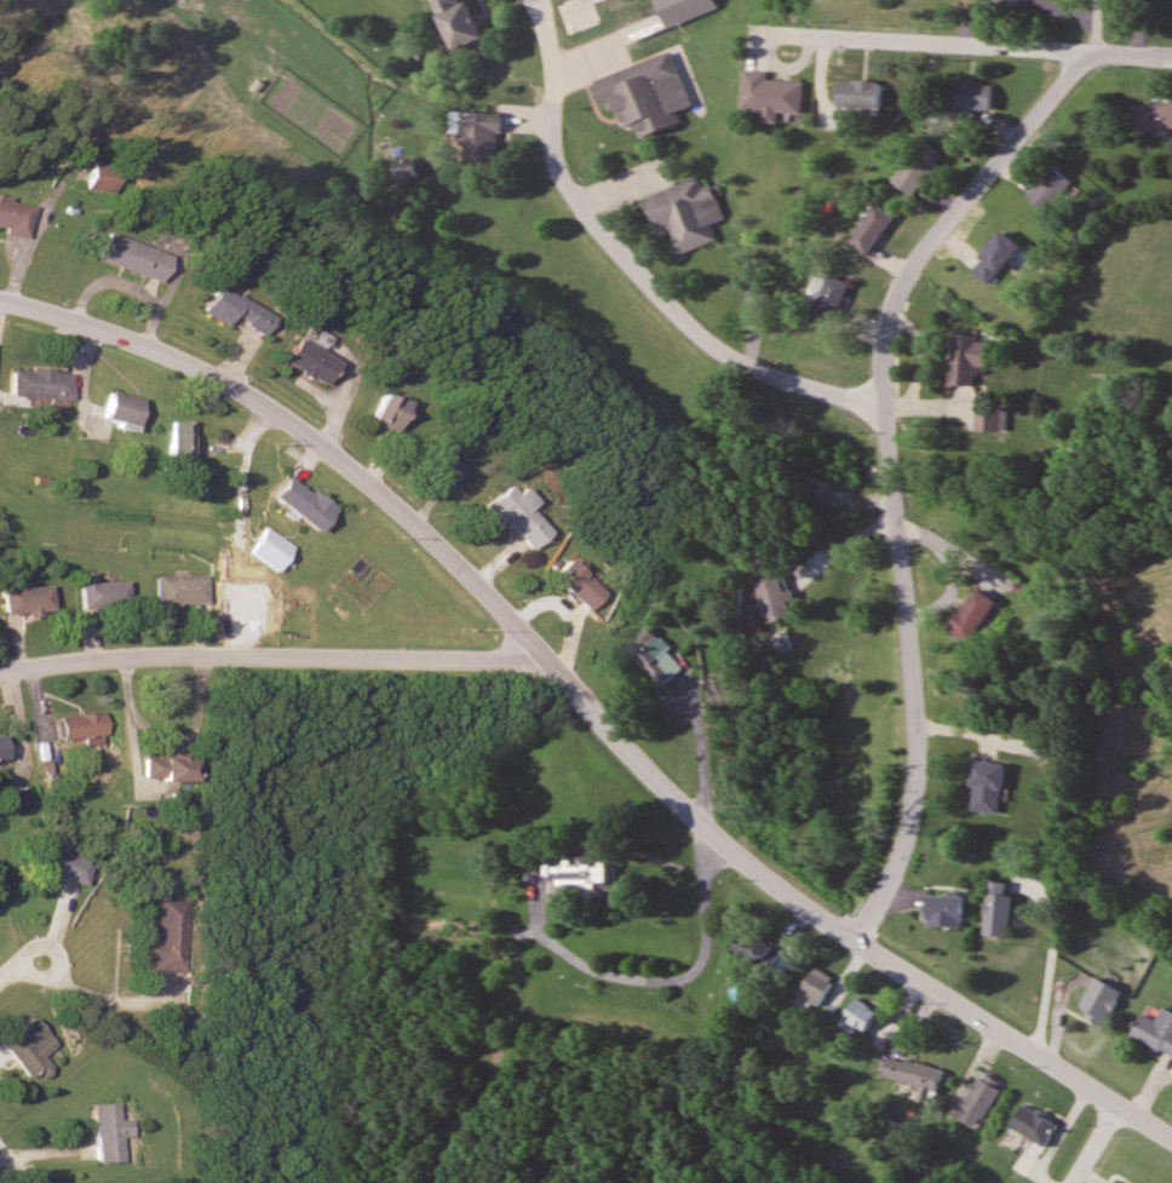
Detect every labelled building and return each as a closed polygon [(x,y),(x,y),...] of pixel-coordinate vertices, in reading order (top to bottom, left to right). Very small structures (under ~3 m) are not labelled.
[(460,1),(460,0),(432,0),(452,49),(482,37),(467,0),(462,0),(460,1)] [(636,136),(676,122),(672,110),(687,105),(669,51),(591,78),(600,105),(612,101),(621,127),(631,124),(636,136)] [(776,113),(801,114),(802,82),(766,81),(766,71),(742,70),(740,112),(760,113),(759,125),(776,125),(776,113)] [(835,108),(878,111),(880,83),(837,80),(835,108)] [(988,115),(991,85),(954,82),(951,111),(988,115)] [(1130,106),(1131,131),(1171,128),(1171,103),(1130,106)] [(460,158),(499,159),(501,111),(462,110),(460,158)] [(942,155),(920,140),(890,183),(911,198),(942,155)] [(419,173),(413,155),(392,162),(398,180),(419,173)] [(106,192),(109,166),(83,162),(79,188),(106,192)] [(1026,196),(1044,213),(1072,185),(1053,167),(1026,196)] [(710,183),(699,186),(696,177),(642,196),(653,229),(666,225),(676,254),(715,240),(709,223),(722,219),(710,183)] [(0,197),(0,230),(25,234),(30,202),(0,197)] [(892,216),(873,203),(847,241),(867,254),(892,216)] [(989,281),(1017,243),(999,230),(972,269),(989,281)] [(91,258),(156,281),(165,254),(101,231),(91,258)] [(848,284),(818,271),(809,292),(817,295),(811,312),(833,321),(848,284)] [(270,317),(214,284),(198,310),(224,326),(230,316),(260,334),(270,317)] [(973,366),(987,366),(988,340),(976,340),(976,334),(950,332),(947,384),(972,385),(973,366)] [(278,360),(318,386),(333,363),(293,336),(278,360)] [(69,398),(70,369),(8,366),(7,396),(69,398)] [(389,431),(399,400),(374,393),(365,423),(389,431)] [(192,420),(169,420),(167,458),(191,459),(192,420)] [(268,494),(311,532),(329,511),(286,474),(268,494)] [(521,508),(528,501),(515,487),(508,494),(500,485),(476,506),(493,525),(499,520),(524,548),(543,532),(521,508)] [(581,609),(597,591),(558,559),(543,577),(581,609)] [(94,571),(79,571),(79,609),(129,609),(129,581),(94,581),(94,571)] [(786,599),(794,597),(792,588),(783,590),(779,573),(755,579),(764,621),(790,615),(786,599)] [(209,575),(156,575),(156,604),(209,604),(209,575)] [(3,614),(54,612),(53,586),(2,587),(3,614)] [(947,626),(968,642),(997,602),(976,587),(947,626)] [(686,662),(646,624),(623,647),(663,686),(686,662)] [(57,738),(106,736),(105,713),(56,715),(57,738)] [(191,756),(137,756),(137,779),(191,779),(191,756)] [(1005,764),(973,759),(968,785),(974,786),(970,809),(996,814),(1005,764)] [(29,806),(29,789),(16,789),(16,806),(29,806)] [(84,885),(91,859),(43,846),(36,872),(84,885)] [(585,880),(585,893),(616,893),(616,856),(537,855),(537,880),(585,880)] [(984,935),(1008,936),(1012,883),(987,881),(984,935)] [(962,895),(927,895),(927,926),(962,926),(962,895)] [(191,897),(153,897),(151,971),(190,972),(191,897)] [(729,950),(770,972),(782,951),(741,929),(729,950)] [(817,1006),(835,980),(814,966),(796,992),(817,1006)] [(1076,1010),(1102,1025),(1122,992),(1096,977),(1076,1010)] [(877,1011),(855,997),(838,1024),(860,1037),(877,1011)] [(1171,1056),(1171,1012),(1163,1007),(1156,1021),(1141,1013),(1130,1035),(1171,1056)] [(39,1057),(53,1046),(31,1016),(0,1039),(0,1048),(21,1076),(32,1068),(39,1077),(49,1070),(39,1057)] [(937,1093),(944,1071),(886,1052),(879,1074),(937,1093)] [(1002,1082),(977,1069),(953,1116),(978,1128),(1002,1082)] [(90,1103),(91,1162),(119,1161),(118,1136),(131,1136),(130,1118),(118,1119),(118,1103),(90,1103)] [(1008,1126),(1043,1145),(1056,1122),(1021,1103),(1008,1126)]
